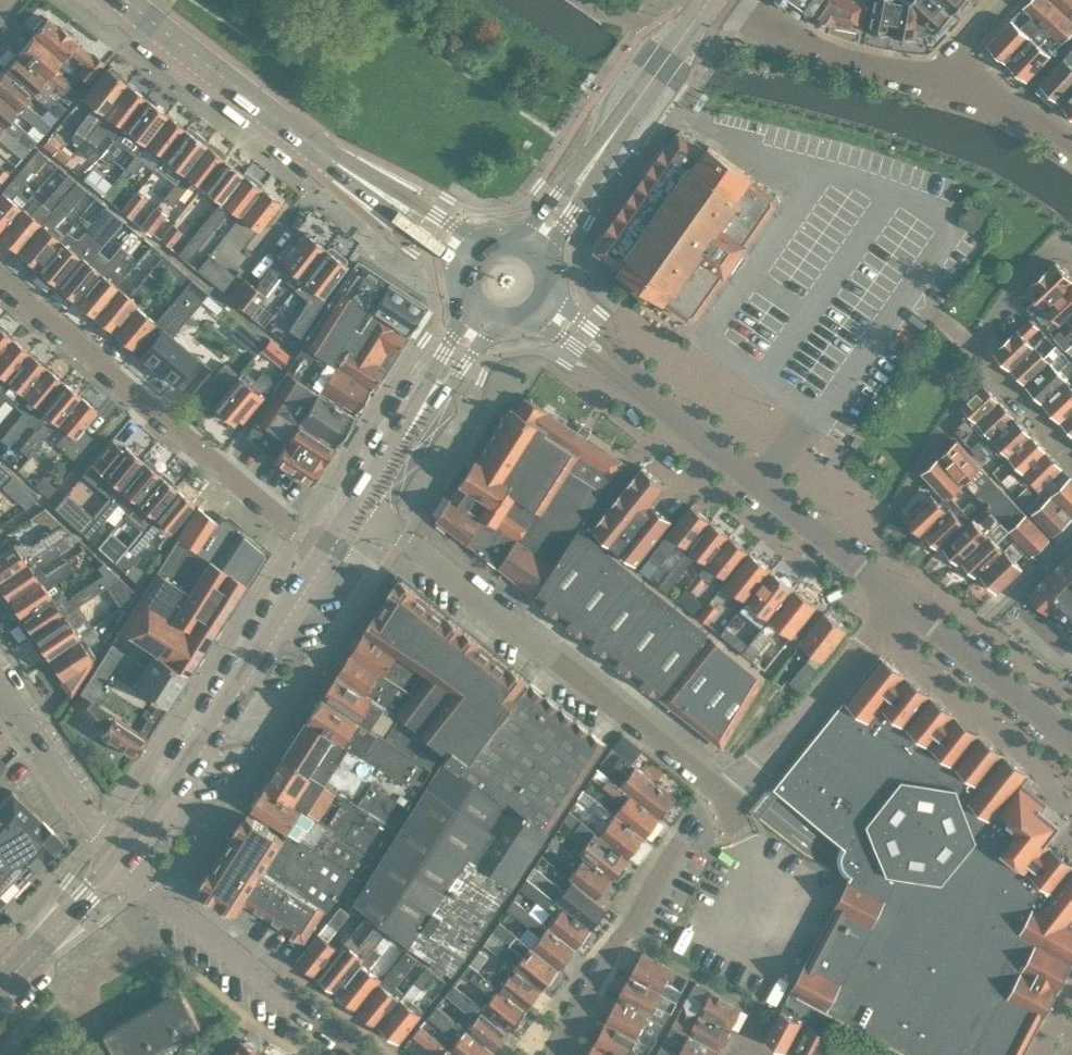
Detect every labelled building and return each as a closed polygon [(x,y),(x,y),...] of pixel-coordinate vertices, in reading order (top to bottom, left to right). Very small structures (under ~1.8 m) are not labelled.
[(805,11),(813,0),(789,0),(805,11)] [(805,11),(840,17),(839,20),(848,22),(849,19),(859,21),(862,6),(863,0),(813,0),(805,11)] [(865,23),(867,23),(866,27),(879,29),(880,25),(888,27),(893,0),(869,0),(865,23)] [(888,27),(899,29),(898,33),(911,35),(912,31),(915,32),(915,29),(918,30),(922,28),(923,28),(914,0),(893,0),(888,27)] [(923,28),(927,27),(929,25),(931,27),(934,24),(936,27),(942,20),(945,17),(942,15),(949,8),(941,0),(914,0),(923,28)] [(1020,1),(1025,6),(1028,8),(1039,18),(1048,27),(1059,37),(1071,23),(1071,13),(1057,0),(1022,0),(1020,1)] [(1071,13),(1071,0),(1057,0),(1071,13)] [(1009,13),(985,39),(1005,57),(1039,18),(1028,8),(1017,21),(1009,13)] [(46,12),(32,29),(33,30),(62,55),(68,47),(78,56),(84,61),(77,68),(87,77),(104,57),(95,49),(93,52),(69,32),(71,30),(60,21),(59,22),(46,12)] [(1039,18),(1005,57),(1024,74),(1048,48),(1038,39),(1041,37),(1040,35),(1048,27),(1039,18)] [(33,30),(19,48),(46,72),(46,73),(72,95),(79,87),(53,65),(62,55),(33,30)] [(1037,77),(1057,95),(1057,96),(1071,79),(1071,40),(1062,51),(1037,77)] [(19,48),(4,65),(32,89),(57,111),(66,103),(39,80),(46,73),(46,72),(19,48)] [(93,101),(74,125),(83,132),(84,133),(85,134),(127,79),(118,72),(120,70),(120,67),(112,61),(109,61),(108,63),(106,63),(106,62),(83,92),(93,101)] [(0,69),(0,90),(18,105),(17,106),(44,128),(51,119),(25,97),(32,89),(4,65),(0,69)] [(127,79),(85,134),(93,139),(96,141),(106,128),(113,134),(123,121),(124,122),(146,93),(127,79)] [(1059,98),(1060,98),(1069,106),(1071,109),(1071,86),(1069,89),(1068,88),(1059,98)] [(29,145),(37,135),(11,113),(17,106),(18,105),(0,90),(0,120),(29,145)] [(113,134),(103,147),(112,154),(122,141),(134,150),(135,150),(146,137),(167,109),(146,93),(124,122),(123,121),(113,134)] [(147,138),(141,145),(150,151),(156,144),(164,151),(165,151),(186,124),(167,109),(146,137),(147,138)] [(22,153),(29,145),(0,120),(0,134),(22,153)] [(164,151),(154,164),(165,172),(173,178),(180,170),(181,171),(205,139),(201,136),(203,133),(194,126),(192,128),(186,124),(165,151),(164,151)] [(74,125),(70,131),(79,139),(84,133),(83,132),(74,125)] [(593,244),(592,246),(633,274),(662,295),(679,307),(679,306),(686,311),(687,312),(687,313),(697,312),(696,310),(702,302),(701,302),(769,205),(769,204),(774,197),(776,196),(775,187),(773,187),(765,182),(766,182),(749,170),(737,161),(726,154),(706,140),(703,144),(677,125),(664,143),(663,143),(603,229),(593,244)] [(51,129),(42,139),(45,143),(64,158),(70,150),(58,140),(61,137),(51,129)] [(85,134),(76,145),(87,153),(96,141),(93,139),(85,134)] [(173,178),(161,193),(171,200),(192,174),(202,182),(224,154),(221,151),(223,149),(223,146),(215,140),(212,140),(210,143),(205,139),(181,171),(180,170),(173,178)] [(0,188),(0,228),(21,202),(28,194),(18,186),(21,182),(47,152),(38,144),(13,172),(0,188)] [(134,150),(125,161),(135,169),(144,157),(135,150),(134,150)] [(202,182),(197,189),(215,203),(221,196),(223,193),(243,168),(224,154),(202,182)] [(1,177),(8,169),(0,161),(0,175),(1,177)] [(187,240),(179,250),(187,256),(229,203),(240,211),(262,183),(261,182),(264,178),(251,169),(248,172),(243,168),(223,193),(221,196),(215,203),(187,240)] [(0,228),(0,232),(17,246),(40,218),(41,218),(76,177),(67,169),(31,210),(22,203),(21,202),(0,228)] [(40,218),(17,246),(36,262),(59,234),(64,229),(54,221),(85,184),(76,177),(41,218),(40,218)] [(262,183),(240,211),(258,226),(281,197),(262,183)] [(128,196),(120,205),(139,220),(147,211),(128,196)] [(963,208),(960,213),(976,223),(985,208),(969,198),(966,203),(963,208)] [(37,264),(36,266),(36,268),(45,275),(47,275),(49,273),(54,278),(78,250),(79,251),(89,239),(115,209),(104,201),(78,232),(74,233),(67,226),(66,227),(64,229),(59,234),(36,262),(37,264)] [(155,201),(139,220),(150,230),(152,228),(167,210),(155,201)] [(56,280),(54,282),(54,284),(63,291),(65,291),(67,289),(73,294),(97,265),(104,257),(105,256),(97,250),(97,246),(122,215),(115,209),(89,239),(79,251),(78,250),(54,278),(56,280)] [(172,218),(159,234),(179,250),(187,240),(185,239),(178,233),(183,227),(172,218)] [(292,232),(257,276),(267,285),(279,270),(294,282),(325,243),(304,226),(297,236),(292,232)] [(97,265),(73,294),(91,310),(115,281),(123,271),(114,263),(128,247),(119,239),(105,256),(104,257),(97,265)] [(306,296),(288,323),(299,331),(324,292),(321,290),(345,259),(339,254),(341,252),(341,250),(331,242),(329,242),(327,244),(325,243),(294,282),(306,291),(306,296)] [(115,281),(91,310),(112,327),(134,300),(163,264),(170,255),(163,249),(128,291),(115,281)] [(206,254),(197,265),(222,286),(234,270),(209,249),(206,254)] [(170,256),(163,264),(183,282),(190,273),(170,256)] [(351,262),(338,282),(406,327),(424,300),(416,296),(393,280),(386,276),(356,256),(351,262)] [(1034,292),(1024,301),(1031,308),(1034,311),(1049,296),(1048,295),(1071,274),(1053,256),(1025,283),(1034,292)] [(149,324),(135,340),(142,346),(139,350),(155,364),(172,378),(195,350),(179,336),(171,329),(206,287),(190,273),(183,282),(154,317),(149,324)] [(245,273),(230,293),(250,309),(266,290),(245,273)] [(1034,311),(1040,318),(1047,312),(1046,311),(1049,309),(1057,316),(1058,318),(1064,312),(1071,304),(1071,276),(1071,275),(1071,274),(1048,295),(1049,296),(1034,311)] [(337,284),(320,311),(388,355),(406,327),(338,282),(337,284)] [(134,300),(112,327),(132,344),(135,340),(149,324),(154,317),(134,300)] [(1064,312),(1071,320),(1071,304),(1064,312)] [(306,332),(303,337),(370,382),(388,355),(320,311),(306,332)] [(1016,324),(992,347),(1008,363),(1032,340),(1024,332),(1036,322),(1027,313),(1016,323),(1016,324)] [(13,333),(6,328),(8,326),(7,324),(1,318),(0,318),(0,349),(13,333)] [(1051,331),(1063,344),(1064,343),(1070,338),(1071,336),(1071,321),(1062,330),(1058,324),(1051,331)] [(30,348),(13,333),(0,349),(0,383),(30,348)] [(261,343),(265,337),(260,333),(250,345),(255,349),(261,343)] [(269,333),(261,343),(275,354),(281,360),(288,349),(283,344),(270,333),(269,333)] [(303,337),(285,366),(316,386),(319,381),(320,382),(355,405),(370,382),(303,337)] [(1064,343),(1071,352),(1071,340),(1070,338),(1064,343)] [(1032,340),(1008,363),(1023,379),(1048,356),(1059,346),(1053,339),(1042,350),(1032,340)] [(5,393),(14,401),(23,390),(47,362),(30,348),(0,383),(0,399),(5,393)] [(1023,379),(1040,397),(1041,397),(1065,374),(1071,367),(1071,359),(1068,354),(1056,365),(1048,356),(1023,379)] [(225,356),(216,368),(230,379),(239,368),(225,356)] [(22,408),(1,433),(10,440),(28,418),(64,376),(47,362),(23,390),(14,401),(22,408)] [(230,379),(212,400),(216,404),(217,406),(225,414),(228,413),(232,417),(237,411),(242,415),(262,391),(271,376),(260,366),(255,373),(244,363),(241,365),(239,368),(230,379)] [(209,365),(193,383),(205,394),(221,375),(209,365)] [(285,366),(267,395),(297,415),(333,439),(334,438),(352,410),(316,386),(285,366)] [(1041,397),(1058,415),(1071,402),(1071,382),(1065,374),(1041,397)] [(34,423),(19,443),(29,451),(56,417),(57,418),(81,391),(64,376),(28,418),(34,423)] [(967,409),(952,424),(963,436),(974,416),(974,417),(997,395),(981,379),(959,400),(967,409)] [(66,426),(56,438),(74,453),(92,431),(82,424),(98,405),(81,391),(57,418),(66,426)] [(458,478),(450,490),(478,509),(496,521),(515,533),(522,538),(553,558),(577,522),(600,485),(620,455),(544,406),(544,405),(524,392),(523,391),(514,404),(509,401),(492,427),(475,454),(474,453),(458,478)] [(267,395),(245,427),(273,453),(308,477),(333,439),(297,415),(267,395)] [(981,431),(968,442),(974,449),(1013,412),(997,395),(974,417),(978,421),(975,424),(981,431)] [(1058,415),(1071,430),(1071,402),(1058,415)] [(1013,412),(974,449),(978,454),(992,442),(1002,454),(1006,450),(1029,429),(1013,412)] [(1029,429),(1006,450),(1021,467),(1044,445),(1029,429)] [(112,435),(83,469),(110,492),(111,491),(119,482),(142,455),(125,441),(123,444),(112,435)] [(954,435),(937,450),(960,474),(974,489),(984,480),(969,465),(975,458),(954,435)] [(1044,445),(1021,467),(1037,483),(1041,480),(1049,472),(1052,469),(1060,462),(1044,445)] [(937,450),(920,466),(942,490),(960,474),(937,450)] [(82,526),(81,526),(89,533),(110,508),(109,507),(118,497),(128,506),(135,496),(159,469),(153,464),(155,462),(155,460),(147,453),(144,453),(142,455),(119,482),(111,491),(110,492),(101,502),(94,511),(82,526)] [(9,467),(6,464),(0,458),(0,477),(9,467)] [(640,459),(589,522),(633,557),(669,514),(649,498),(664,479),(640,459)] [(1060,462),(1052,469),(1057,474),(1065,467),(1060,462)] [(128,506),(125,509),(141,523),(175,483),(170,478),(172,475),(162,466),(160,469),(159,469),(135,496),(128,506)] [(1009,466),(1000,475),(1006,482),(1015,473),(1009,466)] [(35,479),(33,481),(44,490),(47,492),(56,481),(54,480),(42,470),(35,479)] [(1041,480),(1049,488),(1070,510),(1071,509),(1071,474),(1068,470),(1056,481),(1049,472),(1041,480)] [(984,480),(974,489),(982,498),(989,505),(998,516),(1005,523),(1006,524),(1014,533),(1024,543),(1030,549),(1047,532),(1024,508),(991,474),(985,479),(984,480)] [(1024,481),(1014,490),(1021,497),(1030,488),(1024,481)] [(25,483),(16,494),(25,503),(35,492),(25,483)] [(114,555),(114,556),(126,568),(135,547),(143,537),(151,527),(156,527),(162,533),(169,525),(193,497),(175,483),(141,523),(127,541),(123,545),(114,555)] [(66,488),(54,502),(82,526),(94,511),(86,505),(66,488)] [(927,489),(903,512),(919,529),(922,526),(950,498),(942,490),(936,495),(929,488),(927,489)] [(1034,491),(1024,500),(1029,506),(1051,529),(1070,510),(1049,488),(1040,497),(1034,491)] [(450,490),(435,513),(465,538),(496,562),(496,561),(515,533),(496,521),(478,509),(450,490)] [(950,498),(922,526),(937,541),(939,539),(968,511),(953,495),(950,498)] [(648,550),(637,564),(647,572),(658,558),(668,546),(670,547),(676,539),(682,545),(684,546),(709,515),(689,499),(648,550)] [(197,500),(176,533),(245,577),(264,549),(263,544),(243,527),(226,513),(221,513),(218,517),(197,500)] [(968,511),(939,539),(956,557),(959,553),(998,516),(989,505),(977,516),(973,516),(968,511)] [(51,524),(60,518),(55,513),(47,518),(51,524)] [(666,565),(655,579),(664,586),(675,572),(686,558),(694,548),(705,557),(706,558),(728,531),(709,515),(684,546),(682,545),(677,551),(666,565)] [(998,516),(959,553),(974,570),(977,567),(978,568),(1001,546),(991,535),(1005,523),(998,516)] [(54,537),(63,531),(70,527),(68,525),(60,518),(51,524),(24,542),(19,534),(1,546),(0,545),(0,574),(54,537)] [(553,558),(532,590),(658,690),(699,638),(708,626),(630,564),(577,522),(553,558)] [(63,531),(54,537),(59,544),(68,538),(63,531)] [(106,531),(97,541),(114,555),(123,545),(106,531)] [(686,580),(677,591),(693,605),(700,596),(691,590),(693,587),(694,588),(706,574),(707,575),(715,566),(725,574),(747,546),(728,531),(706,558),(705,557),(686,580)] [(149,576),(139,593),(208,636),(243,581),(245,577),(176,533),(156,565),(149,576)] [(515,533),(496,561),(532,590),(553,558),(522,538),(515,533)] [(1001,546),(978,568),(995,586),(1020,562),(1020,561),(1013,553),(1024,543),(1014,533),(1001,546)] [(0,574),(0,592),(2,595),(5,595),(7,594),(7,595),(45,570),(44,568),(38,559),(42,556),(53,548),(59,544),(54,537),(0,574)] [(81,558),(94,549),(86,542),(75,550),(81,558)] [(1027,585),(1046,606),(1047,606),(1071,630),(1071,543),(1027,585)] [(723,577),(719,581),(729,588),(734,585),(745,594),(769,564),(747,546),(725,574),(723,577)] [(45,570),(7,595),(9,598),(11,600),(9,602),(8,604),(14,613),(17,613),(19,612),(20,613),(49,593),(61,585),(54,575),(72,563),(66,554),(44,568),(45,570)] [(927,554),(921,560),(925,563),(931,558),(927,554)] [(767,612),(792,581),(769,564),(745,594),(746,595),(741,600),(750,607),(756,603),(767,612)] [(119,572),(107,580),(121,602),(130,596),(136,588),(119,572)] [(425,779),(352,895),(407,939),(451,969),(464,950),(465,951),(513,880),(512,880),(548,825),(605,738),(528,676),(503,657),(430,599),(429,600),(416,589),(417,588),(397,573),(364,625),(384,639),(396,647),(426,666),(410,686),(394,706),(441,741),(442,741),(446,745),(445,748),(425,779)] [(49,593),(20,613),(23,618),(21,619),(21,622),(26,631),(29,631),(31,630),(32,631),(61,611),(78,599),(101,584),(94,574),(70,591),(70,592),(67,594),(61,585),(49,593)] [(768,613),(741,646),(750,654),(774,624),(778,621),(790,630),(814,599),(792,581),(767,612),(768,613)] [(139,593),(120,625),(127,630),(153,646),(187,668),(208,636),(139,593)] [(708,595),(696,610),(706,618),(718,603),(708,595)] [(61,611),(32,631),(46,653),(77,633),(78,632),(77,631),(91,622),(93,621),(78,599),(61,611)] [(805,654),(788,676),(797,684),(815,661),(820,655),(820,654),(844,623),(823,606),(798,637),(811,647),(805,654)] [(725,620),(718,628),(726,634),(732,626),(725,620)] [(77,633),(46,653),(61,674),(80,662),(84,668),(91,658),(89,655),(91,654),(95,651),(87,640),(98,633),(91,622),(77,631),(78,632),(77,633)] [(364,625),(349,648),(379,667),(407,685),(408,686),(410,686),(426,666),(396,647),(384,639),(364,625)] [(708,626),(699,638),(721,656),(730,644),(709,627),(708,626)] [(111,637),(80,687),(146,729),(165,700),(167,701),(187,668),(153,646),(145,659),(111,637)] [(699,638),(658,690),(680,708),(721,656),(699,638)] [(721,656),(680,708),(700,724),(750,661),(730,644),(721,656)] [(349,648),(335,669),(365,688),(392,706),(407,685),(379,667),(349,648)] [(772,782),(848,843),(846,847),(834,865),(834,866),(846,877),(789,985),(788,986),(789,986),(791,988),(792,985),(923,1054),(1018,1054),(1071,952),(1071,919),(1068,917),(1071,913),(1071,860),(1035,830),(1034,811),(1044,797),(1020,778),(1027,769),(878,649),(772,782)] [(763,672),(750,661),(700,724),(721,741),(763,672)] [(335,669),(321,691),(369,722),(430,762),(440,747),(395,713),(392,706),(365,688),(335,669)] [(80,687),(75,695),(102,730),(135,751),(148,730),(146,729),(80,687)] [(321,691),(307,714),(333,730),(362,749),(362,748),(416,783),(430,762),(369,722),(321,691)] [(307,714),(283,750),(294,757),(306,766),(308,767),(368,805),(368,804),(379,811),(393,820),(417,784),(416,783),(362,748),(362,749),(333,730),(307,714)] [(626,754),(636,740),(620,728),(611,741),(619,748),(626,754)] [(610,741),(604,751),(613,757),(612,758),(626,769),(618,779),(659,811),(674,792),(634,760),(626,754),(619,748),(619,749),(610,741)] [(283,750),(264,779),(265,780),(283,791),(287,794),(301,803),(375,849),(393,820),(379,811),(368,804),(368,805),(308,767),(306,766),(294,757),(283,750)] [(596,762),(590,771),(602,780),(622,796),(613,808),(643,832),(659,811),(618,779),(608,771),(596,762)] [(263,780),(250,802),(269,813),(285,824),(287,825),(361,872),(369,859),(375,849),(301,803),(287,794),(283,791),(265,780),(264,781),(263,780)] [(60,831),(50,822),(33,805),(11,784),(0,795),(0,894),(60,831)] [(582,784),(577,792),(591,802),(608,816),(597,829),(627,852),(643,832),(613,808),(596,795),(582,784)] [(568,805),(562,815),(573,824),(574,824),(587,834),(578,846),(582,849),(583,850),(611,873),(612,871),(614,873),(617,873),(624,864),(623,861),(621,860),(627,852),(597,829),(580,815),(568,805)] [(245,808),(198,882),(235,907),(242,895),(285,923),(283,925),(298,934),(300,932),(303,934),(322,904),(325,906),(342,885),(349,890),(361,872),(287,825),(285,824),(281,832),(245,808)] [(553,828),(546,838),(554,843),(561,833),(553,828)] [(579,855),(567,871),(571,874),(595,893),(611,873),(583,850),(582,849),(578,846),(572,842),(568,846),(579,855)] [(533,860),(526,871),(539,881),(545,887),(545,886),(589,922),(606,902),(595,893),(571,874),(563,883),(533,860)] [(526,871),(519,882),(530,892),(539,881),(526,871)] [(545,887),(539,881),(530,892),(549,906),(541,916),(546,920),(573,942),(589,922),(545,886),(545,887)] [(512,893),(506,904),(519,915),(538,930),(530,940),(529,941),(558,963),(574,943),(573,942),(546,920),(541,916),(527,905),(512,893)] [(317,926),(295,954),(315,970),(337,942),(326,934),(335,924),(348,908),(338,901),(325,917),(317,926)] [(497,915),(490,924),(522,949),(512,961),(541,985),(558,963),(529,941),(530,940),(497,915)] [(337,942),(315,970),(335,986),(343,977),(357,959),(360,956),(372,941),(370,939),(382,925),(373,918),(356,939),(346,932),(337,942)] [(382,931),(375,940),(381,944),(387,936),(382,931)] [(343,977),(335,986),(356,1003),(377,976),(380,973),(370,965),(367,963),(380,947),(372,941),(360,956),(357,959),(343,977)] [(377,976),(356,1003),(377,1020),(398,993),(402,987),(393,980),(415,953),(404,944),(392,959),(383,971),(378,977),(377,976)] [(468,958),(467,959),(476,965),(487,950),(478,944),(468,958)] [(641,947),(628,970),(659,986),(675,995),(680,985),(667,978),(663,978),(671,963),(641,947)] [(490,975),(489,976),(525,1005),(541,985),(512,961),(505,956),(490,975)] [(467,959),(460,969),(466,974),(469,971),(486,985),(476,998),(509,1025),(525,1005),(489,976),(490,975),(476,965),(467,959)] [(398,993),(377,1020),(397,1036),(422,1005),(410,996),(433,968),(425,960),(398,993)] [(628,970),(616,993),(662,1017),(669,1005),(675,995),(659,986),(628,970)] [(693,977),(682,997),(698,1006),(729,1023),(740,1002),(693,977)] [(451,978),(445,987),(457,997),(465,1003),(465,1007),(457,1017),(491,1045),(492,1045),(509,1025),(476,998),(464,989),(451,978)] [(102,1027),(102,1028),(118,1054),(138,1054),(200,1020),(178,983),(121,1016),(102,1027)] [(800,992),(792,1005),(804,1012),(812,999),(800,992)] [(616,993),(604,1016),(614,1022),(634,1032),(650,1040),(655,1031),(663,1018),(662,1017),(616,993)] [(426,1011),(455,1034),(448,1044),(462,1054),(484,1054),(491,1045),(457,1017),(435,999),(426,1011)] [(779,1004),(763,1034),(783,1045),(784,1043),(788,1045),(803,1017),(804,1013),(781,1000),(779,1004)] [(675,1010),(671,1019),(687,1028),(718,1045),(729,1023),(698,1006),(692,1019),(675,1010)] [(592,1039),(622,1054),(643,1054),(645,1052),(634,1046),(636,1044),(630,1040),(634,1032),(614,1022),(604,1016),(592,1039)] [(788,1045),(791,1046),(791,1048),(804,1054),(812,1054),(825,1029),(806,1019),(803,1017),(788,1045)] [(665,1028),(680,1036),(673,1049),(685,1054),(712,1054),(718,1045),(687,1028),(671,1019),(665,1028)] [(411,1029),(439,1051),(435,1054),(462,1054),(448,1044),(446,1042),(419,1020),(411,1029)] [(262,1048),(240,1035),(229,1054),(258,1054),(262,1048)] [(583,1054),(622,1054),(592,1039),(591,1039),(583,1054)] [(673,1049),(658,1041),(654,1049),(664,1054),(685,1054),(673,1049)]
